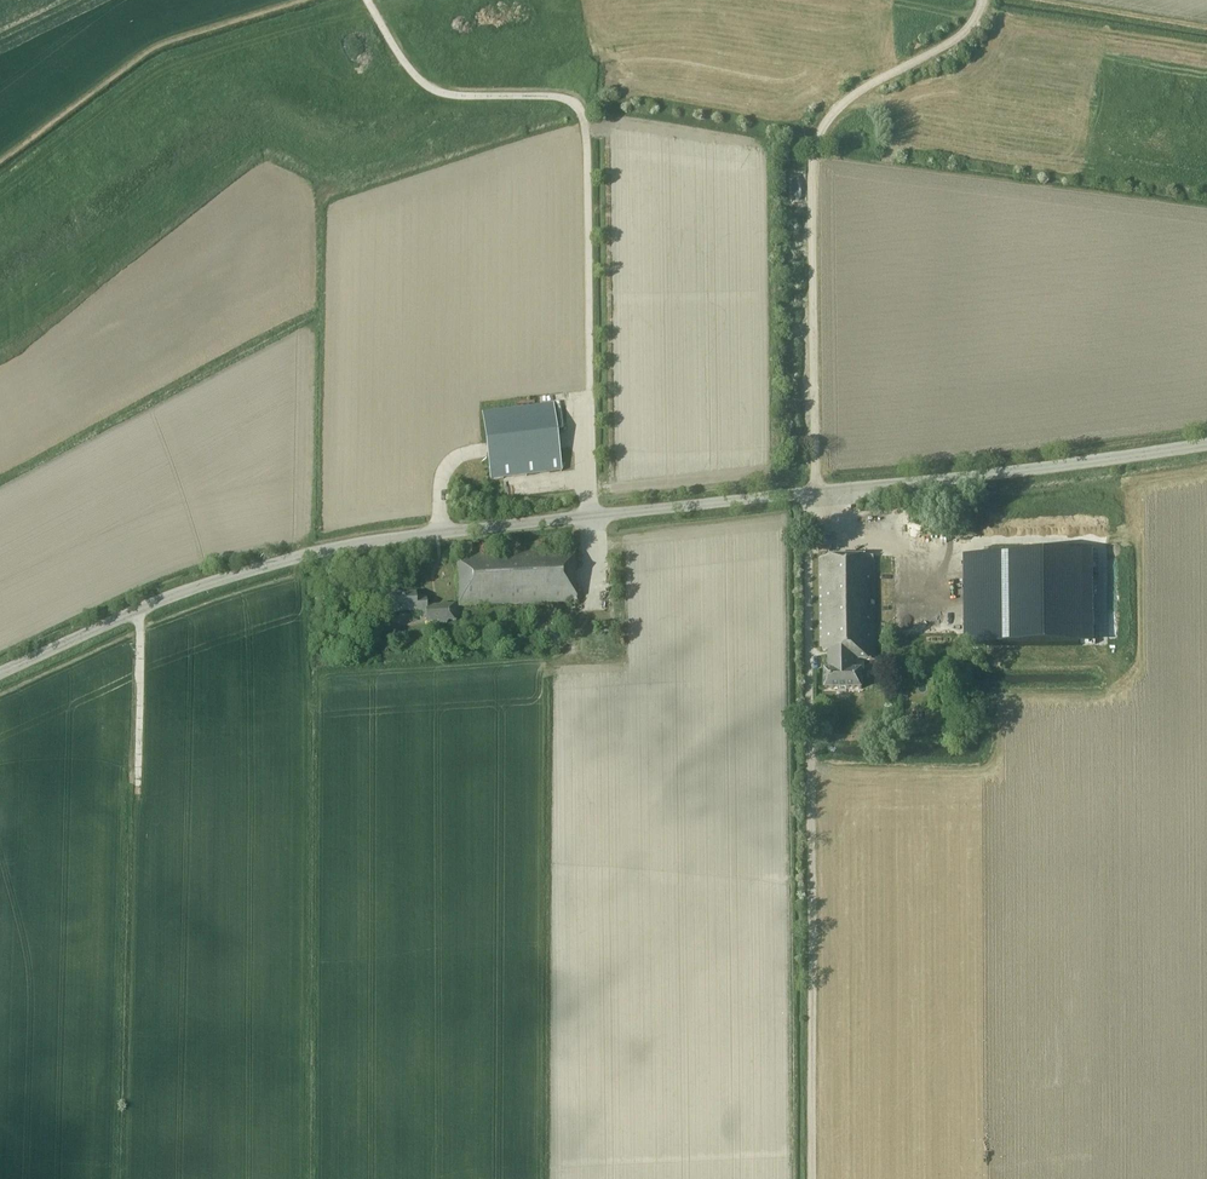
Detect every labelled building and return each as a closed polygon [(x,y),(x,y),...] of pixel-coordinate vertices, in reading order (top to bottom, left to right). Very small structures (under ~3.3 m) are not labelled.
[(490,480),(561,471),(553,404),(482,412),(490,480)] [(458,606),(576,602),(573,551),(468,556),(468,558),(457,558),(458,606)] [(964,633),(964,647),(1079,645),(1078,554),(971,555),(972,633),(964,633)] [(856,660),(875,660),(873,557),(819,558),(820,647),(823,647),(823,651),(828,651),(829,671),(825,671),(825,689),(861,689),(861,671),(856,671),(856,660)] [(414,616),(426,615),(426,622),(438,622),(440,624),(447,624),(448,621),(456,620),(455,604),(426,606),(426,597),(416,597),(415,593),(397,594),(397,589),(373,591),(374,610),(394,608),(394,613),(414,612),(414,616)]
